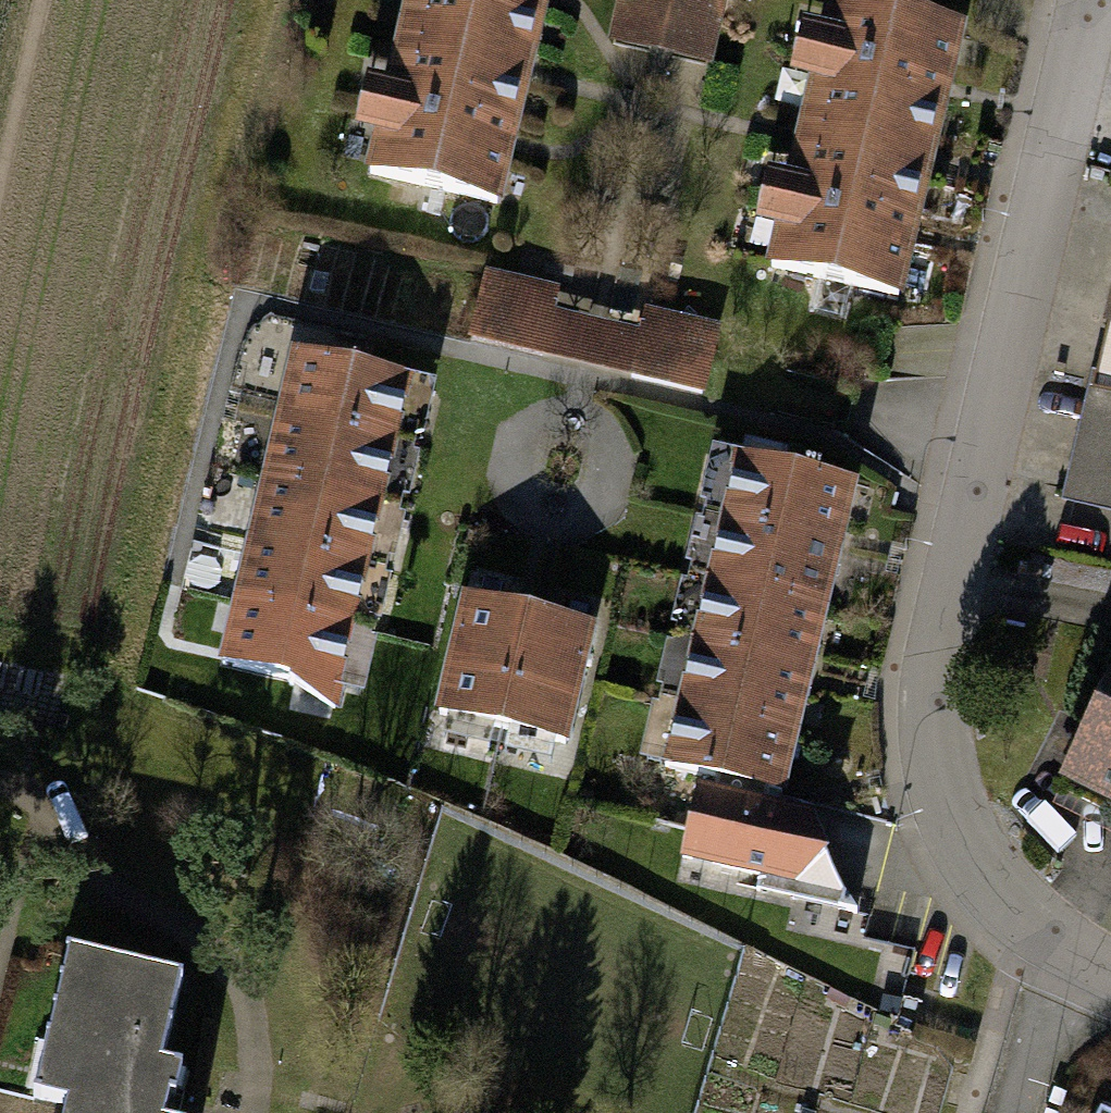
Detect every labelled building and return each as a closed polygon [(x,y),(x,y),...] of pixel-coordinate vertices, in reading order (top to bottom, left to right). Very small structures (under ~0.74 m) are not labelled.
[(560,0),(416,0),(375,166),(511,199),(560,0)] [(737,0),(630,0),(621,38),(722,62),(737,0)] [(780,267),(916,299),(979,36),(843,3),(780,267)] [(478,342),(721,390),(735,323),(652,307),(648,326),(564,310),(569,286),(492,271),(478,342)] [(291,415),(415,443),(429,382),(305,354),(291,415)] [(1110,501),(1110,391),(1107,390),(1081,494),(1110,501)] [(277,477),(401,504),(415,443),(291,415),(277,477)] [(737,525),(854,549),(866,487),(749,463),(737,525)] [(264,538),(388,565),(401,504),(277,477),(264,538)] [(724,587),(841,611),(854,549),(737,525),(724,587)] [(250,599),(374,626),(388,565),(264,538),(250,599)] [(711,649),(828,673),(841,611),(724,587),(711,649)] [(236,660),(360,687),(374,626),(250,599),(236,660)] [(477,602),(454,719),(519,732),(542,614),(477,602)] [(542,614),(519,732),(585,745),(608,627),(542,614)] [(699,711),(816,734),(828,673),(711,649),(699,711)] [(686,772),(803,796),(816,734),(699,711),(686,772)] [(1077,788),(1110,804),(1110,719),(1077,788)] [(853,903),(827,820),(712,800),(699,864),(853,903)] [(189,1106),(199,1109),(206,1082),(183,1077),(202,994),(91,968),(59,1107),(87,1112),(187,1112),(189,1106)]
